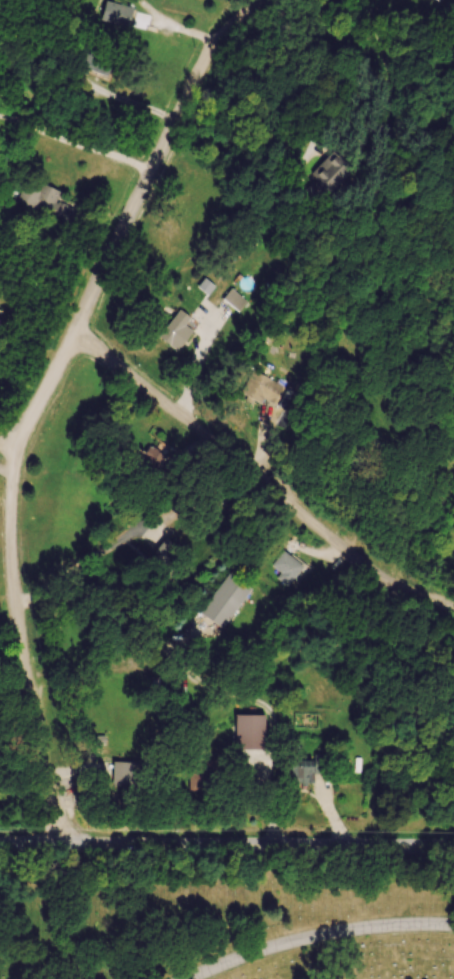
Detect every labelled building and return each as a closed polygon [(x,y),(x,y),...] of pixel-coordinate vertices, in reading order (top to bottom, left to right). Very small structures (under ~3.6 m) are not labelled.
[(105,1),(99,19),(127,27),(132,9),(105,1)] [(350,168),(332,152),(311,174),(328,191),(350,168)] [(15,201),(67,224),(74,208),(56,200),(59,192),(26,177),(15,201)] [(221,300),(240,312),(248,301),(229,288),(221,300)] [(189,316),(176,308),(158,340),(178,351),(190,329),(184,326),(189,316)] [(268,406),(281,384),(254,369),(241,391),(268,406)] [(170,462),(148,446),(137,460),(159,477),(170,462)] [(151,552),(163,564),(177,551),(165,539),(151,552)] [(279,572),(275,579),(288,587),(302,563),(280,551),(270,567),(279,572)] [(197,611),(219,628),(250,589),(228,572),(197,611)] [(232,752),(261,752),(262,715),(233,714),(232,752)] [(311,759),(288,760),(288,783),(312,783),(311,759)] [(111,787),(136,786),(136,761),(110,761),(111,787)] [(204,790),(205,769),(187,769),(187,789),(204,790)]
